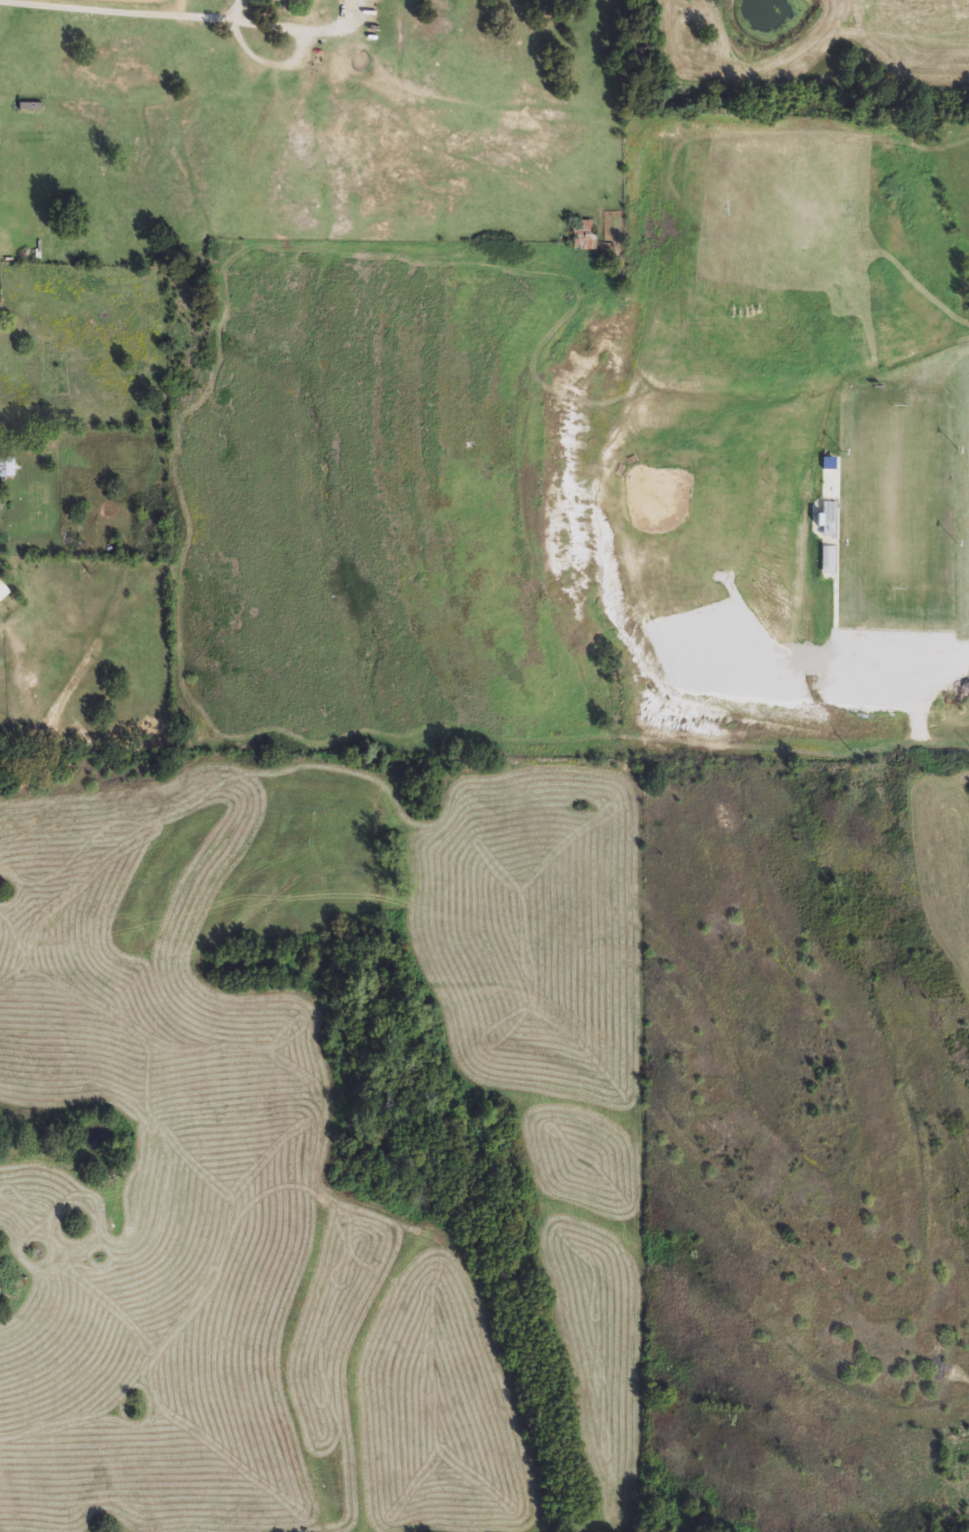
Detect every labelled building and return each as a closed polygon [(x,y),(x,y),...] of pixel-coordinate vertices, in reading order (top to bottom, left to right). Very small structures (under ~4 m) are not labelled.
[(573,221),(596,221),(596,251),(573,251),(573,221)] [(15,477),(0,477),(0,458),(15,458),(15,477)] [(11,591),(0,603),(0,581),(11,591)]
